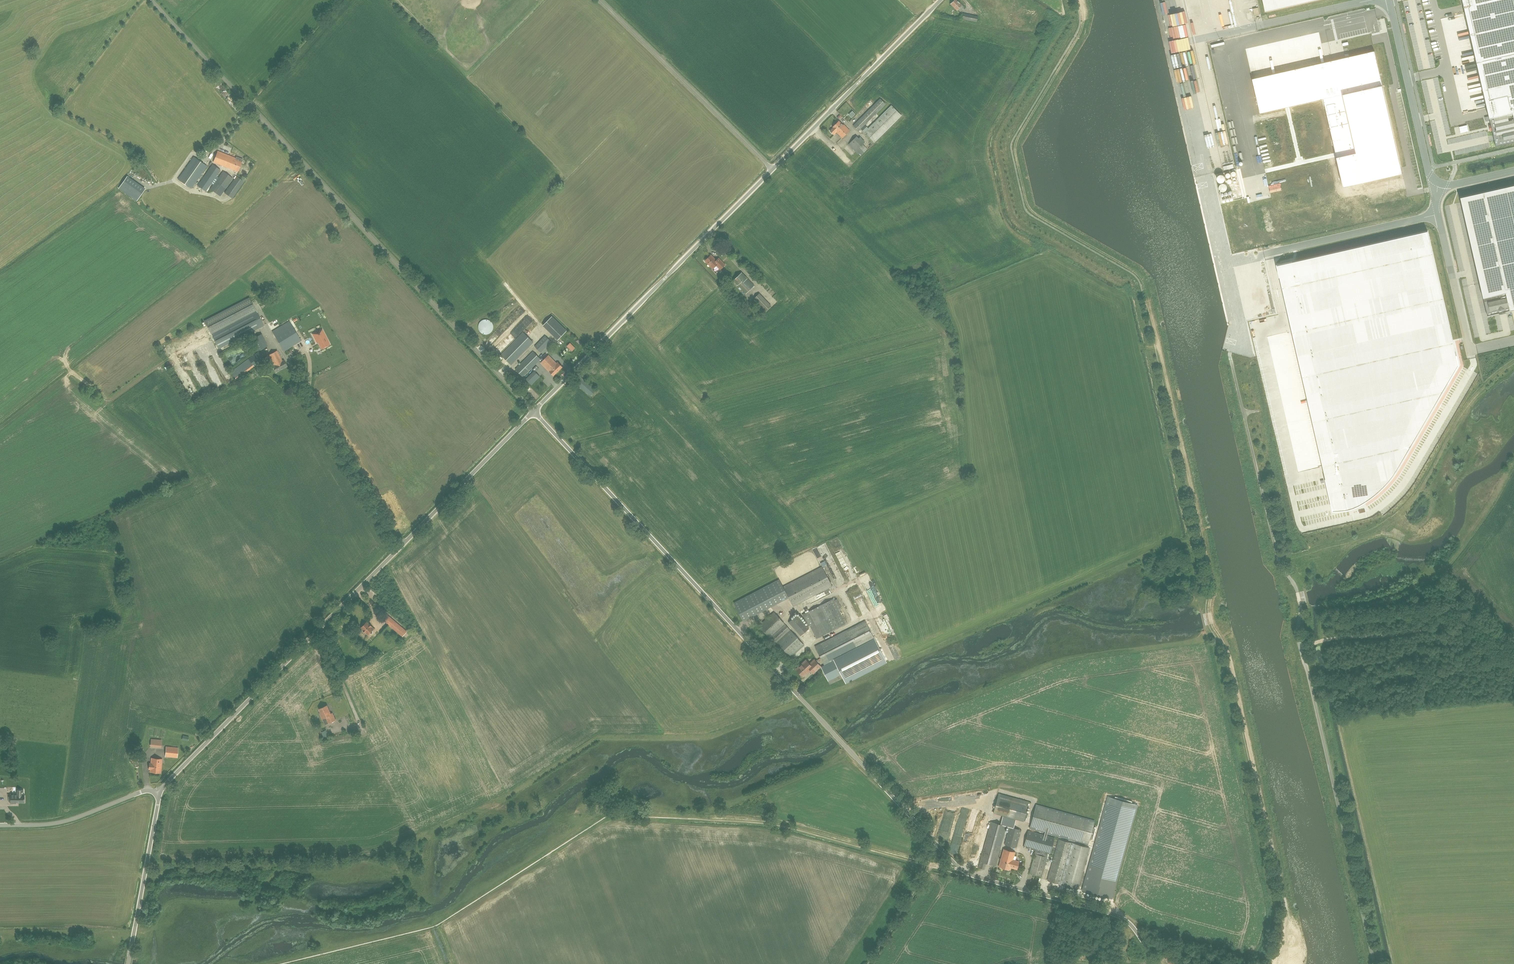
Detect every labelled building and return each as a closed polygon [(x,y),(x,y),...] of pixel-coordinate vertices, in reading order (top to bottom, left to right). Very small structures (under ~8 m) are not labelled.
[(958,9),(960,11),(964,7),(962,5),(959,2),(958,2),(956,0),(954,0),(951,4),(954,7),(957,10),(958,9)] [(1266,11),(1315,0),(1263,0),(1266,11)] [(1477,62),(1513,54),(1513,0),(1463,0),(1477,62)] [(977,22),(978,16),(963,13),(962,19),(977,22)] [(1343,46),(1353,44),(1352,38),(1341,40),(1343,46)] [(1375,51),(1252,79),(1260,113),(1324,99),(1343,186),(1363,182),(1402,173),(1375,51)] [(1477,62),(1491,124),(1492,130),(1496,146),(1513,142),(1513,54),(1477,62)] [(885,103),(880,99),(854,126),(858,130),(885,103)] [(861,129),(864,132),(874,143),(902,116),(892,105),(868,128),(865,124),(861,129)] [(839,121),(833,127),(830,131),(834,135),(837,131),(843,137),(850,130),(844,124),(843,125),(839,121)] [(863,144),(864,143),(856,136),(848,144),(860,156),(867,149),(863,144)] [(218,151),(213,162),(238,171),(243,159),(236,157),(236,158),(218,151)] [(207,166),(193,157),(178,179),(191,188),(207,166)] [(220,170),(212,165),(198,186),(206,191),(220,170)] [(233,179),(223,171),(211,189),(220,196),(233,179)] [(244,182),(240,179),(236,176),(225,193),(232,198),(244,182)] [(125,180),(119,188),(136,199),(142,191),(125,180)] [(1505,311),(1510,310),(1513,309),(1513,185),(1462,197),(1460,197),(1487,315),(1489,315),(1499,313),(1499,314),(1505,313),(1505,311)] [(1305,385),(1308,399),(1330,496),(1333,510),(1339,510),(1343,509),(1348,509),(1354,507),(1359,505),(1364,502),(1369,498),(1374,494),(1379,490),(1384,486),(1389,481),(1393,475),(1397,468),(1402,461),(1423,426),(1443,390),(1458,365),(1451,331),(1442,292),(1428,231),(1380,242),(1331,253),(1292,262),(1277,265),(1279,275),(1280,276),(1284,293),(1292,328),(1305,385)] [(711,255),(705,260),(713,268),(716,265),(720,269),(725,265),(719,258),(716,261),(711,255)] [(754,285),(742,272),(733,280),(746,293),(754,285)] [(771,306),(759,293),(752,300),(764,313),(771,306)] [(205,321),(211,333),(219,348),(264,325),(250,298),(205,321)] [(552,316),(543,325),(558,339),(566,331),(552,316)] [(480,323),(479,325),(478,327),(479,330),(480,332),(482,333),(485,334),(487,334),(489,333),(491,332),(493,330),(493,327),(493,325),(492,323),(490,321),(488,320),(486,319),(483,320),(481,321),(480,323)] [(284,351),(301,340),(289,321),(272,331),(284,351)] [(316,333),(313,335),(317,342),(319,341),(322,348),(329,344),(322,330),(319,332),(320,333),(319,333),(318,333),(318,334),(317,334),(316,333)] [(533,342),(523,332),(501,355),(511,365),(533,342)] [(257,351),(267,346),(261,334),(251,339),(257,351)] [(545,336),(535,346),(541,352),(551,342),(545,336)] [(506,344),(507,342),(505,340),(503,342),(500,339),(499,341),(502,344),(499,347),(504,351),(509,346),(506,344)] [(236,379),(264,358),(259,351),(231,372),(236,379)] [(276,372),(287,366),(284,360),(282,361),(277,351),(269,355),(274,365),(273,366),(276,372)] [(540,359),(533,352),(515,369),(523,377),(540,359)] [(557,364),(549,355),(541,363),(553,375),(562,367),(558,362),(557,364)] [(540,376),(537,373),(534,371),(526,378),(526,379),(531,385),(540,376)] [(213,389),(207,376),(201,379),(203,382),(202,382),(207,392),(213,389)] [(581,377),(575,383),(591,396),(596,390),(581,377)] [(193,383),(188,386),(195,401),(200,398),(193,383)] [(784,587),(787,593),(794,605),(831,586),(822,568),(784,587)] [(788,598),(779,580),(734,603),(743,621),(788,598)] [(816,639),(846,624),(833,598),(802,614),(808,626),(809,625),(816,639)] [(804,645),(774,612),(759,626),(789,658),(804,645)] [(407,631),(387,614),(383,620),(402,637),(407,631)] [(801,635),(809,628),(797,615),(789,622),(801,635)] [(372,626),(370,624),(369,624),(367,621),(365,623),(364,623),(363,623),(362,623),(362,624),(362,625),(363,626),(361,627),(363,630),(365,633),(366,632),(368,635),(370,633),(371,633),(372,633),(373,633),(373,632),(373,631),(372,631),(374,629),(372,626)] [(865,621),(815,647),(825,665),(825,666),(825,667),(824,669),(824,672),(825,674),(827,676),(829,677),(831,678),(833,677),(841,674),(846,683),(886,662),(865,621)] [(796,669),(803,676),(810,669),(813,673),(820,666),(815,660),(810,664),(806,660),(796,669)] [(329,723),(335,720),(333,714),(331,714),(327,705),(319,709),(321,713),(320,713),(322,718),(326,717),(329,723)] [(177,757),(178,748),(166,747),(165,756),(177,757)] [(161,773),(162,759),(151,758),(151,763),(149,763),(149,769),(150,769),(150,772),(161,773)] [(24,794),(23,794),(22,794),(22,792),(23,792),(23,790),(22,790),(17,790),(17,794),(10,794),(10,796),(8,796),(8,801),(10,801),(10,803),(16,803),(16,802),(24,802),(24,794)] [(999,794),(993,813),(1023,821),(1029,802),(999,794)] [(1115,796),(1115,798),(1114,800),(1108,798),(1082,890),(1112,898),(1138,806),(1131,804),(1131,803),(1132,803),(1132,801),(1124,799),(1123,802),(1122,802),(1123,799),(1115,796)] [(1034,854),(1035,854),(1030,873),(1040,876),(1046,853),(1050,854),(1054,838),(1046,836),(1047,833),(1088,844),(1095,821),(1036,805),(1030,828),(1045,832),(1044,835),(1028,831),(1024,847),(1035,850),(1034,854)] [(1014,828),(1016,819),(1003,816),(1000,824),(1014,828)] [(995,866),(1006,826),(991,822),(981,819),(968,865),(978,868),(984,869),(986,863),(995,866)] [(1016,848),(1021,830),(1009,827),(1005,845),(1016,848)] [(1048,880),(1078,889),(1089,848),(1059,839),(1048,880)] [(1013,860),(1013,857),(1015,852),(1004,849),(999,867),(1010,870),(1011,867),(1013,867),(1013,868),(1017,869),(1019,861),(1013,860)] [(1170,956),(1166,959),(1169,963),(1175,963),(1170,956)]
